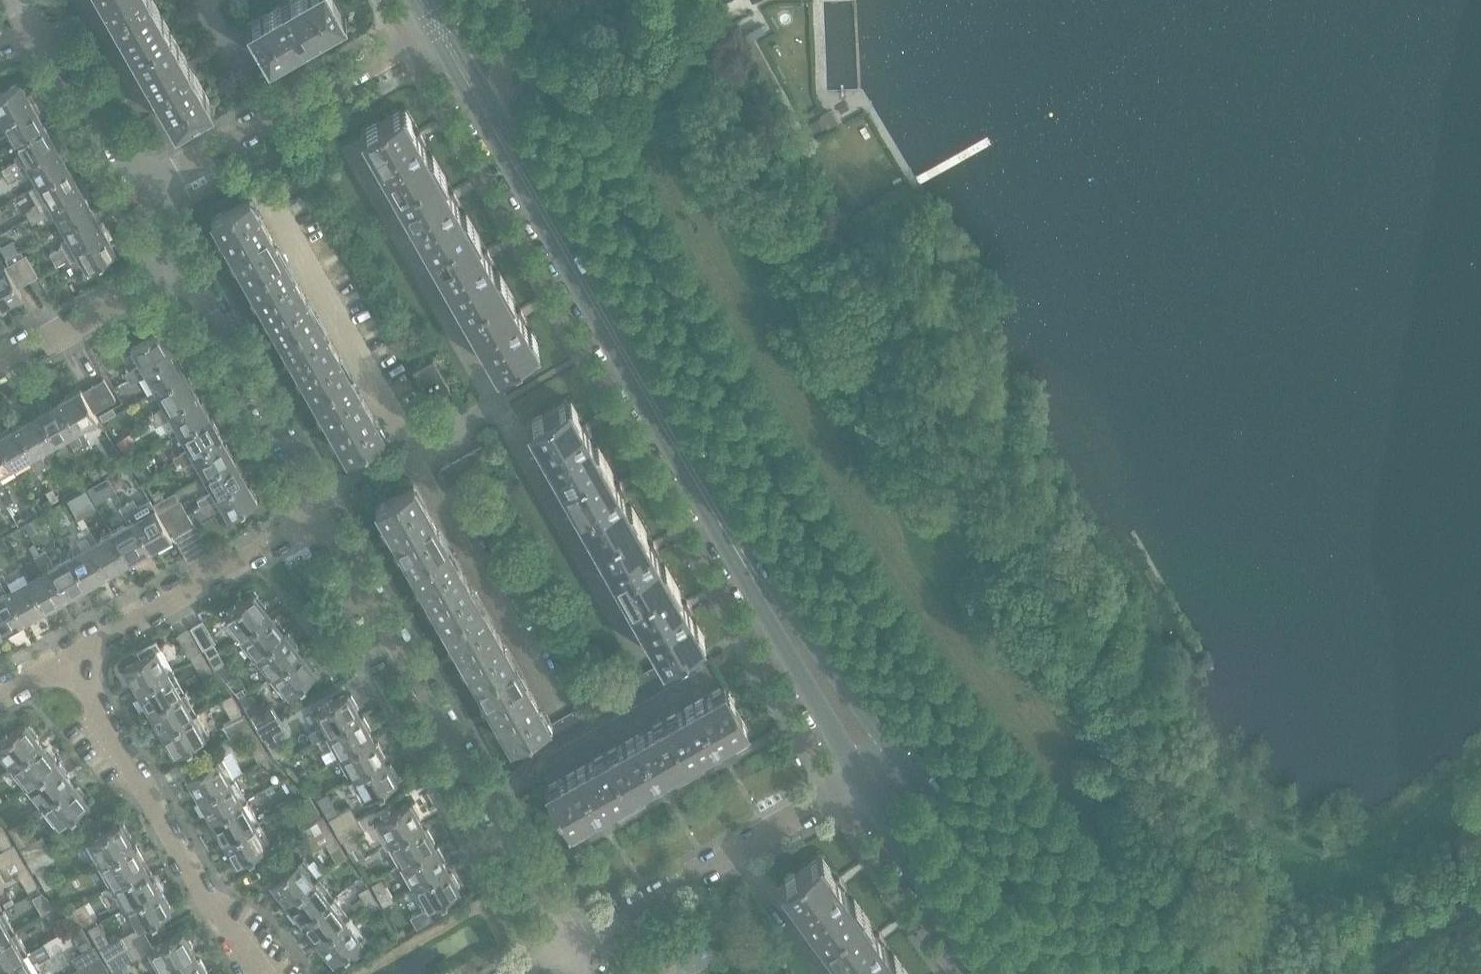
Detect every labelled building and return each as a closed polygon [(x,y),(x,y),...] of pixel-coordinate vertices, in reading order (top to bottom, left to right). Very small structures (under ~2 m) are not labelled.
[(152,0),(102,0),(132,52),(169,31),(152,0)] [(342,19),(332,0),(290,0),(246,25),(253,38),(256,37),(269,60),(267,61),(267,62),(346,18),(345,17),(342,19)] [(742,35),(800,139),(834,120),(829,111),(800,127),(751,38),(764,31),(760,25),(742,35)] [(169,31),(132,52),(174,127),(175,127),(174,125),(198,112),(199,114),(212,106),(169,31)] [(32,104),(19,82),(0,93),(0,122),(2,120),(32,104)] [(14,141),(43,124),(32,104),(2,120),(14,141)] [(396,191),(440,166),(432,152),(429,154),(427,151),(427,152),(422,143),(426,141),(420,131),(416,133),(411,125),(411,124),(410,122),(412,121),(405,109),(403,110),(402,108),(376,122),(376,121),(366,126),(367,128),(361,131),(396,191)] [(26,162),(56,146),(43,124),(14,141),(21,154),(26,162)] [(38,183),(68,167),(56,146),(26,162),(31,171),(38,183)] [(5,174),(19,166),(26,162),(21,154),(14,158),(16,161),(2,169),(5,174)] [(19,166),(5,174),(8,180),(22,172),(23,175),(31,171),(26,162),(19,166)] [(459,200),(454,190),(450,192),(445,183),(444,181),(447,179),(440,166),(396,191),(429,250),(473,226),(465,212),(462,213),(461,211),(460,211),(455,202),(459,200)] [(50,204),(80,188),(68,167),(38,183),(50,204)] [(29,216),(43,209),(50,204),(38,183),(30,188),(39,203),(26,211),(29,216)] [(62,225),(91,209),(80,188),(50,204),(55,213),(62,225)] [(250,197),(210,217),(245,278),(283,256),(250,197)] [(43,209),(29,216),(32,221),(46,214),(48,217),(55,213),(50,204),(43,209)] [(74,246),(103,230),(91,209),(62,225),(70,238),(74,246)] [(493,259),(487,249),(483,251),(478,243),(477,240),(480,238),(473,226),(429,250),(463,310),(507,285),(499,271),(496,272),(494,270),(489,262),(493,259)] [(74,246),(80,255),(87,268),(116,252),(103,230),(74,246)] [(53,258),(66,251),(74,246),(70,238),(62,243),(63,245),(50,252),(53,258)] [(12,240),(0,247),(0,249),(5,258),(18,251),(12,240)] [(66,251),(53,258),(56,264),(70,256),(72,260),(80,255),(74,246),(66,251)] [(24,256),(20,250),(18,251),(5,258),(8,264),(15,261),(24,256)] [(27,281),(38,275),(26,255),(15,261),(27,281)] [(245,278),(264,311),(279,337),(317,315),(283,256),(245,278)] [(6,266),(17,287),(27,281),(15,261),(6,266)] [(102,271),(98,262),(89,267),(93,276),(102,271)] [(6,266),(5,265),(0,267),(0,306),(1,307),(21,295),(17,287),(6,266)] [(526,318),(521,308),(517,311),(512,302),(511,299),(514,297),(507,285),(463,310),(496,369),(502,366),(503,367),(512,362),(512,360),(537,346),(535,344),(538,342),(531,331),(529,332),(528,329),(527,329),(522,321),(526,318)] [(279,337),(297,370),(313,396),(351,375),(317,315),(279,337)] [(129,378),(173,353),(160,331),(132,349),(140,364),(126,373),(129,378)] [(156,392),(185,375),(173,353),(129,378),(132,384),(147,376),(156,392)] [(414,372),(431,401),(450,390),(433,360),(414,372)] [(153,421),(197,396),(185,375),(156,392),(164,407),(150,416),(153,421)] [(313,396),(330,427),(346,456),(385,434),(351,375),(313,396)] [(92,385),(104,406),(115,399),(103,379),(92,385)] [(81,391),(94,412),(104,406),(92,385),(81,391)] [(59,401),(85,446),(90,444),(81,428),(97,419),(94,412),(81,391),(80,389),(59,401)] [(180,434),(209,417),(197,396),(153,421),(156,426),(171,418),(180,434)] [(591,433),(586,423),(585,422),(581,425),(577,416),(575,413),(577,412),(571,401),(569,402),(567,399),(542,414),(541,412),(531,418),(532,419),(527,422),(563,486),(607,461),(597,444),(594,446),(593,443),(592,443),(587,435),(591,433)] [(38,413),(55,443),(67,436),(75,452),(85,446),(59,401),(38,413)] [(116,413),(112,407),(100,414),(103,420),(116,413)] [(17,425),(43,470),(48,468),(39,452),(55,443),(38,413),(17,425)] [(177,463),(221,438),(209,417),(180,434),(189,449),(174,458),(177,463)] [(12,467),(29,458),(38,473),(43,470),(17,425),(0,435),(0,445),(12,467)] [(123,451),(137,444),(131,434),(117,442),(123,451)] [(203,475),(233,459),(221,438),(177,463),(180,468),(195,460),(203,475)] [(12,467),(0,445),(0,474),(12,467)] [(473,452),(486,475),(497,469),(484,446),(473,452)] [(486,475),(473,452),(462,459),(475,481),(486,475)] [(154,476),(147,465),(141,456),(130,462),(143,482),(154,476)] [(201,505),(245,480),(233,459),(203,475),(213,491),(198,500),(201,505)] [(475,481),(462,459),(451,465),(464,487),(475,481)] [(625,492),(620,482),(619,482),(615,484),(611,475),(609,472),(613,470),(607,461),(563,486),(596,544),(640,519),(631,503),(628,505),(626,502),(626,503),(621,494),(625,492)] [(109,470),(105,462),(97,466),(101,474),(109,470)] [(100,475),(96,467),(88,472),(93,479),(100,475)] [(120,484),(122,477),(119,471),(108,477),(114,487),(120,484)] [(95,503),(116,490),(114,487),(108,477),(101,481),(98,482),(87,489),(93,499),(95,503)] [(245,480),(201,505),(204,510),(219,502),(228,518),(257,501),(245,480)] [(374,505),(396,543),(408,565),(447,544),(413,484),(374,505)] [(94,505),(85,489),(67,500),(76,516),(94,505)] [(8,490),(6,492),(0,495),(4,502),(6,505),(6,506),(14,501),(8,490)] [(163,498),(158,490),(151,495),(156,502),(163,498)] [(181,503),(175,492),(163,498),(156,502),(153,504),(159,515),(170,509),(181,503)] [(125,505),(150,550),(157,546),(157,547),(169,541),(168,539),(171,537),(170,535),(171,535),(159,515),(153,504),(149,498),(137,506),(134,500),(130,503),(125,505)] [(170,509),(181,529),(192,523),(181,503),(170,509)] [(150,550),(125,505),(120,508),(128,523),(112,532),(128,562),(132,560),(133,561),(144,555),(143,554),(150,550)] [(159,515),(171,535),(181,529),(170,509),(159,515)] [(82,529),(77,520),(77,519),(72,522),(77,531),(82,529)] [(658,551),(653,541),(649,543),(644,534),(645,534),(643,531),(646,530),(640,519),(596,544),(629,602),(673,578),(664,562),(661,564),(660,562),(659,562),(654,553),(658,551)] [(38,531),(31,520),(24,525),(30,535),(38,531)] [(82,529),(107,574),(114,570),(115,571),(126,565),(126,563),(128,562),(112,532),(97,541),(88,526),(82,529)] [(70,556),(86,586),(89,584),(90,585),(101,579),(100,578),(107,574),(82,529),(73,535),(81,550),(70,556)] [(40,553),(34,543),(28,546),(34,556),(40,553)] [(408,565),(428,600),(443,625),(481,604),(447,544),(408,565)] [(40,553),(65,598),(72,594),(73,595),(84,589),(83,587),(86,586),(70,556),(55,565),(45,550),(40,553)] [(28,581),(44,610),(47,608),(48,609),(59,603),(58,602),(65,598),(40,553),(35,556),(44,572),(28,581)] [(23,622),(30,618),(31,619),(42,613),(41,611),(44,610),(28,581),(12,589),(3,574),(0,576),(0,581),(23,622)] [(692,610),(687,600),(686,600),(682,602),(677,594),(678,593),(676,591),(679,589),(673,578),(629,602),(663,661),(668,658),(679,652),(690,646),(689,645),(703,637),(701,635),(703,634),(697,622),(695,623),(693,621),(688,612),(692,610)] [(2,634),(5,632),(6,633),(17,627),(16,626),(23,622),(0,581),(0,593),(1,595),(0,596),(0,631),(2,634)] [(238,639),(269,614),(263,607),(265,605),(257,595),(255,596),(253,593),(222,619),(238,639)] [(443,625),(461,658),(477,685),(515,664),(481,604),(443,625)] [(254,658),(285,632),(282,629),(284,628),(275,617),(273,619),(269,614),(238,639),(254,658)] [(210,660),(219,655),(213,644),(214,643),(202,622),(191,628),(210,660)] [(192,657),(200,652),(188,630),(177,636),(190,656),(192,657)] [(269,676),(299,652),(295,647),(297,644),(289,634),(287,635),(285,632),(254,658),(269,676)] [(137,688),(173,668),(156,639),(137,650),(140,656),(123,666),(125,670),(123,671),(130,683),(133,681),(137,688)] [(701,666),(697,660),(690,646),(679,652),(690,672),(701,666)] [(200,652),(192,657),(197,667),(206,662),(200,652)] [(299,652),(269,676),(285,696),(316,671),(314,668),(316,667),(307,656),(305,658),(299,652)] [(668,658),(679,678),(690,672),(679,652),(668,658)] [(219,655),(210,660),(216,670),(225,665),(219,655)] [(657,664),(669,684),(679,678),(668,658),(663,661),(657,664)] [(206,662),(197,667),(203,677),(212,672),(206,662)] [(477,685),(494,716),(510,745),(528,735),(539,729),(549,724),(515,664),(477,685)] [(646,670),(658,690),(669,684),(657,664),(646,670)] [(148,710),(185,690),(173,668),(137,688),(141,694),(138,696),(144,708),(147,707),(148,710)] [(636,676),(647,696),(658,690),(646,670),(636,676)] [(625,682),(636,702),(647,696),(636,676),(625,682)] [(614,688),(626,708),(636,702),(625,682),(614,688)] [(724,686),(723,686),(664,719),(689,763),(702,756),(700,753),(703,752),(703,751),(711,746),(714,750),(724,744),(721,741),(730,736),(733,735),(734,736),(746,730),(744,728),(747,726),(724,686)] [(603,694),(615,714),(626,708),(614,688),(603,694)] [(162,733),(198,712),(185,690),(148,710),(150,714),(148,715),(155,727),(158,725),(162,733)] [(326,735),(360,715),(360,714),(359,715),(355,708),(358,706),(351,695),(349,696),(347,692),(313,713),(326,735)] [(246,708),(255,703),(250,693),(241,698),(246,708)] [(593,699),(604,720),(615,714),(603,694),(593,699)] [(229,711),(237,706),(232,697),(223,701),(229,711)] [(582,705),(594,726),(604,720),(593,699),(582,705)] [(257,728),(278,716),(273,708),(261,713),(255,703),(246,708),(257,728)] [(571,711),(583,732),(594,726),(582,705),(571,711)] [(237,706),(229,711),(234,722),(225,727),(230,737),(250,726),(245,716),(243,716),(237,706)] [(583,732),(571,711),(560,717),(572,738),(583,732)] [(198,712),(162,733),(166,738),(163,740),(170,752),(172,751),(174,754),(210,734),(198,712)] [(338,756),(372,736),(368,730),(371,728),(364,716),(362,717),(360,715),(326,735),(338,756)] [(270,747),(279,742),(274,732),(283,726),(278,716),(257,728),(263,738),(265,737),(270,747)] [(550,723),(561,744),(572,738),(560,717),(550,723)] [(654,784),(663,779),(665,778),(662,774),(671,769),(671,770),(674,768),(676,771),(689,763),(664,719),(606,753),(631,797),(643,790),(641,787),(644,785),(643,785),(652,780),(654,784)] [(40,743),(35,737),(37,735),(29,724),(27,725),(24,722),(0,743),(0,755),(9,767),(40,743)] [(550,723),(549,724),(539,729),(551,750),(561,744),(550,723)] [(250,726),(230,737),(236,748),(248,742),(253,751),(262,746),(250,726)] [(528,735),(540,756),(551,750),(539,729),(528,735)] [(350,777),(386,757),(384,755),(386,753),(379,741),(376,743),(372,736),(338,756),(350,777)] [(279,742),(270,747),(276,757),(285,752),(279,742)] [(25,787),(56,762),(54,759),(55,757),(47,747),(44,749),(40,743),(9,767),(25,787)] [(262,746),(253,751),(259,762),(268,757),(262,746)] [(196,798),(197,799),(235,778),(243,773),(230,750),(185,775),(187,778),(185,780),(192,792),(194,791),(197,797),(196,798)] [(595,817),(604,813),(605,812),(603,808),(612,803),(615,802),(616,805),(631,797),(606,753),(545,787),(548,793),(546,794),(552,803),(553,802),(568,828),(570,826),(571,828),(583,822),(582,820),(585,819),(584,818),(593,813),(595,817)] [(386,757),(350,777),(363,799),(397,780),(395,777),(397,776),(390,764),(389,765),(385,758),(386,758),(386,757)] [(41,807),(71,783),(66,776),(69,774),(60,763),(58,765),(56,762),(25,787),(41,807)] [(211,820),(247,800),(235,778),(197,799),(198,801),(196,802),(203,814),(206,812),(211,820)] [(71,783),(41,807),(56,826),(88,802),(85,798),(87,797),(78,786),(76,788),(71,783)] [(324,809),(333,804),(328,794),(319,799),(324,809)] [(308,811),(316,807),(311,797),(303,801),(308,811)] [(247,800),(211,820),(214,826),(211,828),(219,839),(221,838),(223,842),(223,841),(224,842),(259,822),(247,800)] [(411,805),(409,801),(375,821),(387,843),(421,824),(417,817),(420,816),(413,804),(411,805)] [(333,804),(324,809),(336,829),(356,818),(351,808),(339,814),(333,804)] [(310,837),(329,827),(323,816),(321,817),(316,807),(308,811),(314,821),(304,827),(310,837)] [(349,849),(358,843),(352,834),(362,828),(356,818),(336,829),(341,839),(343,838),(349,849)] [(97,864),(133,844),(133,843),(132,844),(128,837),(131,836),(124,824),(122,825),(120,822),(85,841),(97,864)] [(233,860),(235,863),(271,843),(259,822),(224,842),(227,847),(224,849),(231,861),(233,860)] [(400,865),(434,845),(432,842),(434,841),(427,829),(425,831),(421,824),(387,843),(400,865)] [(16,840),(25,835),(19,825),(10,829),(16,840)] [(332,852),(341,847),(329,827),(310,837),(315,847),(327,842),(332,852)] [(25,835),(16,840),(27,860),(48,848),(42,837),(30,844),(25,835)] [(0,839),(0,844),(4,851),(0,853),(0,866),(19,855),(14,846),(13,846),(6,836),(0,839)] [(358,843),(349,849),(355,859),(364,854),(358,843)] [(110,885),(145,865),(141,859),(144,857),(137,845),(135,847),(133,844),(97,864),(110,885)] [(412,886),(445,867),(442,861),(445,860),(438,848),(436,849),(434,845),(400,865),(412,886)] [(341,847),(332,852),(338,861),(346,857),(341,847)] [(41,879),(49,874),(43,863),(54,857),(48,848),(27,860),(33,869),(35,869),(41,879)] [(19,855),(0,866),(6,877),(17,871),(23,881),(31,876),(19,855)] [(846,886),(840,878),(839,876),(835,879),(829,871),(830,871),(828,868),(830,867),(822,856),(820,858),(818,855),(781,882),(821,938),(862,908),(853,896),(850,898),(848,896),(842,888),(846,886)] [(281,895),(287,902),(319,876),(303,856),(270,882),(272,885),(270,887),(279,897),(281,895)] [(122,907),(158,886),(157,884),(159,883),(152,871),(149,872),(145,865),(110,885),(122,907)] [(445,867),(412,886),(425,909),(459,889),(457,886),(459,885),(453,873),(450,875),(445,867)] [(49,874),(41,879),(46,889),(55,884),(49,874)] [(31,876),(23,881),(29,892),(37,887),(31,876)] [(301,922),(334,895),(319,876),(287,902),(291,907),(288,909),(297,920),(299,919),(301,922)] [(379,894),(388,889),(382,879),(373,884),(379,894)] [(158,886),(122,907),(134,929),(170,910),(168,906),(170,905),(163,893),(162,894),(158,887),(159,887),(158,886)] [(366,901),(374,897),(369,886),(360,891),(366,901)] [(388,889),(379,894),(384,904),(393,899),(388,889)] [(334,895),(301,922),(304,925),(302,926),(310,937),(313,935),(317,941),(350,915),(334,895)] [(374,897),(366,901),(372,912),(380,907),(374,897)] [(16,929),(3,908),(0,909),(0,938),(16,929)] [(881,933),(879,931),(875,934),(869,926),(870,925),(868,923),(871,921),(862,908),(821,938),(847,973),(887,973),(902,963),(893,951),(890,953),(888,951),(882,943),(886,941),(881,933)] [(330,958),(332,961),(347,950),(353,957),(357,956),(365,950),(366,946),(360,939),(361,939),(360,938),(365,934),(350,915),(317,941),(322,947),(320,949),(328,960),(330,958)] [(95,938),(103,934),(98,925),(90,929),(95,938)] [(78,943),(87,938),(81,928),(73,932),(78,943)] [(0,938),(0,967),(28,951),(16,929),(0,938)] [(159,972),(193,953),(189,946),(192,945),(186,933),(183,934),(182,931),(147,951),(159,972)] [(107,959),(127,948),(121,938),(110,944),(103,934),(95,938),(107,959)] [(87,938),(78,943),(84,953),(74,958),(80,968),(100,957),(94,947),(92,948),(87,938)] [(129,973),(123,963),(133,957),(127,948),(107,959),(113,969),(114,969),(118,973),(127,973),(129,973)] [(41,973),(28,951),(0,967),(0,973),(41,973)] [(205,971),(207,970),(200,958),(197,960),(193,953),(159,972),(160,973),(206,973),(205,971)] [(100,957),(80,968),(83,973),(94,973),(97,973),(98,973),(110,973),(100,957)] [(902,963),(887,973),(909,973),(902,963)]
